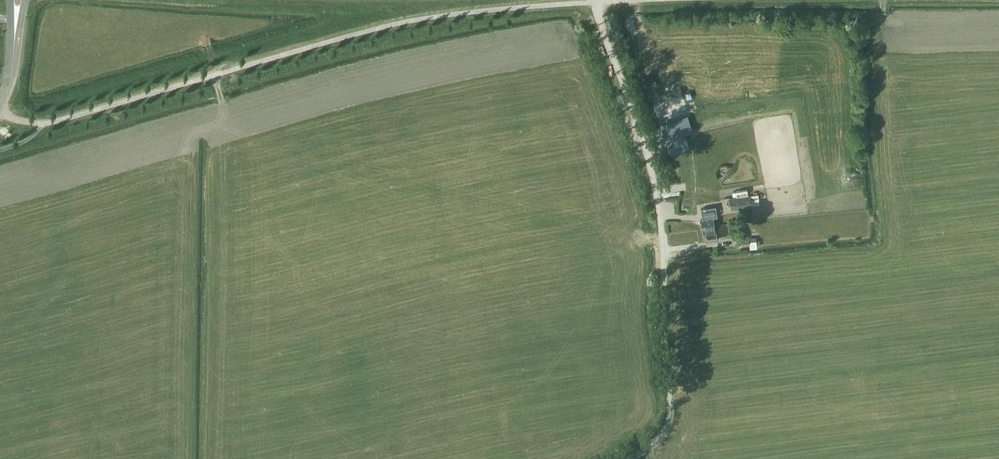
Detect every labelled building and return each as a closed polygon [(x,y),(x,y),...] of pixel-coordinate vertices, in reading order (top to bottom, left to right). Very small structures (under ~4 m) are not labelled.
[(688,116),(663,124),(668,139),(693,131),(688,116)] [(759,204),(758,194),(730,197),(731,209),(752,207),(751,205),(759,204)] [(706,207),(703,207),(703,208),(701,208),(702,218),(701,219),(705,241),(718,239),(715,225),(713,217),(717,217),(715,206),(706,208),(706,207)] [(719,224),(721,239),(738,235),(737,222),(719,224)] [(756,236),(737,238),(737,245),(749,244),(750,248),(757,248),(756,236)]
